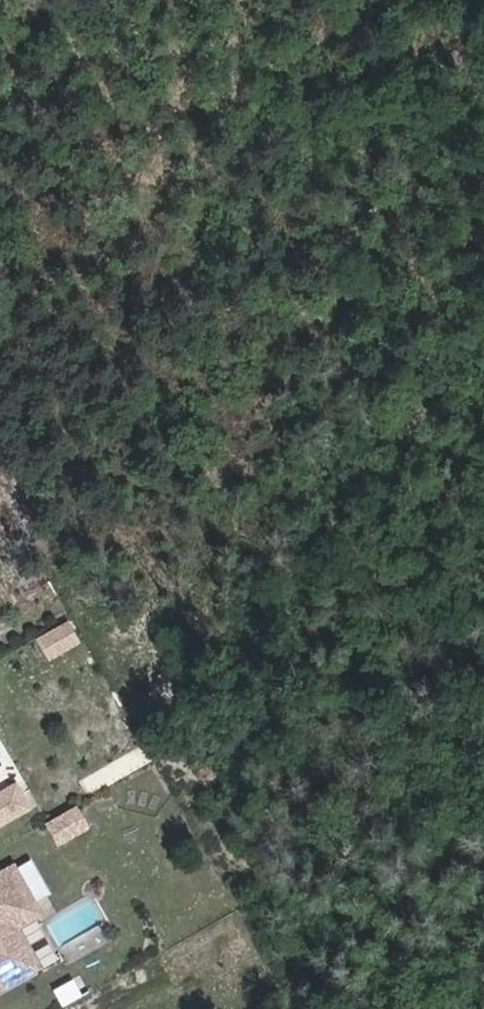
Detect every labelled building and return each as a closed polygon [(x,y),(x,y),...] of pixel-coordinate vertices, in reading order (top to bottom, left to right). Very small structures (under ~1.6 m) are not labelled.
[(66,618),(34,634),(47,660),(79,643),(66,618)] [(31,806),(14,777),(0,786),(0,825),(31,806)] [(42,821),(56,846),(90,828),(76,803),(42,821)] [(11,871),(0,878),(0,985),(33,966),(11,927),(35,913),(11,871)]
